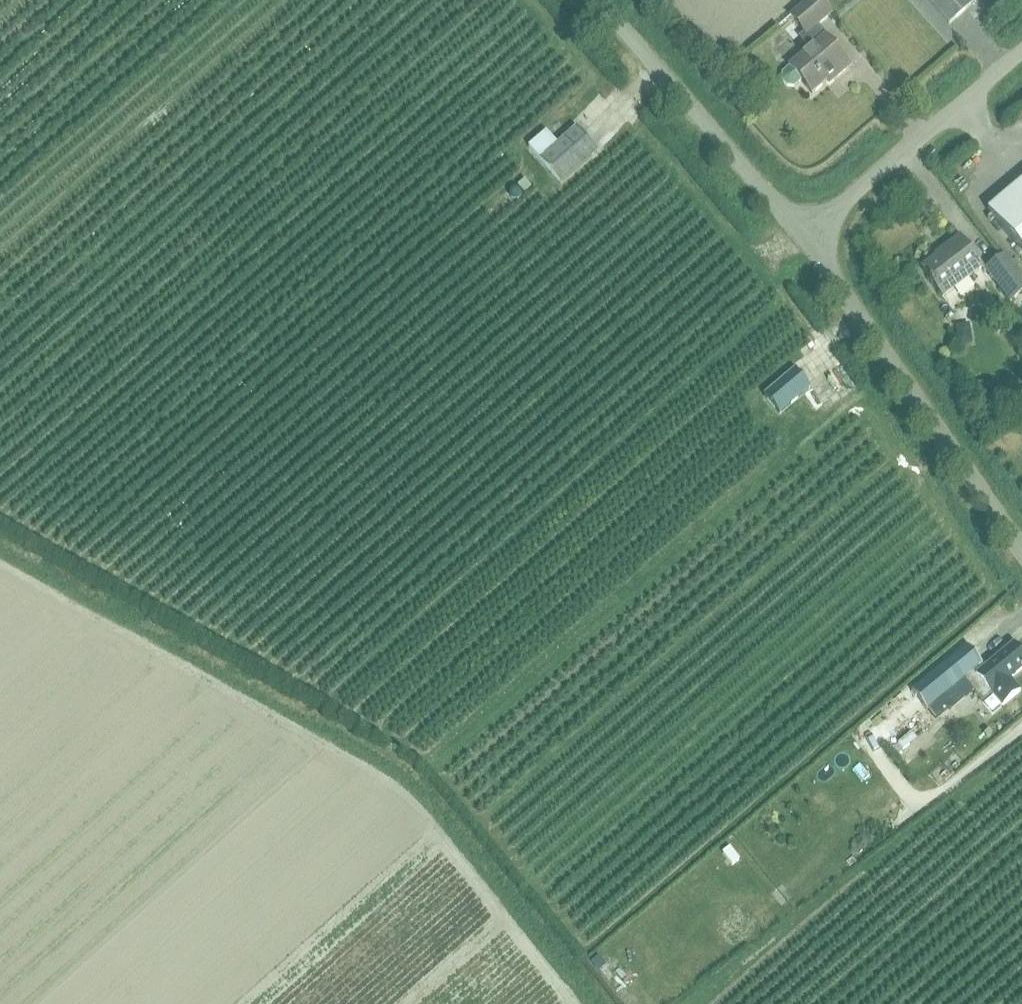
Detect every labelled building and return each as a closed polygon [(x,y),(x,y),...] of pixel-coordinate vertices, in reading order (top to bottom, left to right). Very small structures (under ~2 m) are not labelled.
[(830,14),(817,0),(809,0),(789,17),(805,35),(830,14)] [(972,4),(968,0),(929,0),(950,24),(972,4)] [(823,37),(815,28),(806,36),(805,37),(813,46),(788,66),(782,71),(782,79),(787,86),(795,86),(801,81),(810,92),(832,75),(834,78),(849,65),(825,36),(823,37)] [(576,129),(558,145),(546,132),(528,147),(541,160),(540,161),(561,185),(598,153),(576,129)] [(987,213),(1021,253),(1021,182),(987,213)] [(941,295),(980,265),(958,237),(943,249),(945,251),(921,270),(941,295)] [(1009,300),(1021,290),(1021,278),(1003,254),(984,268),(1009,300)] [(968,324),(954,326),(957,346),(970,344),(968,324)] [(794,371),(764,396),(779,415),(810,390),(794,371)] [(963,680),(982,703),(992,695),(1002,707),(1020,692),(1010,679),(1021,669),(1021,655),(1014,644),(980,672),(977,668),(963,680)] [(906,756),(930,736),(918,721),(894,741),(906,756)] [(970,761),(964,752),(954,759),(961,768),(970,761)]
